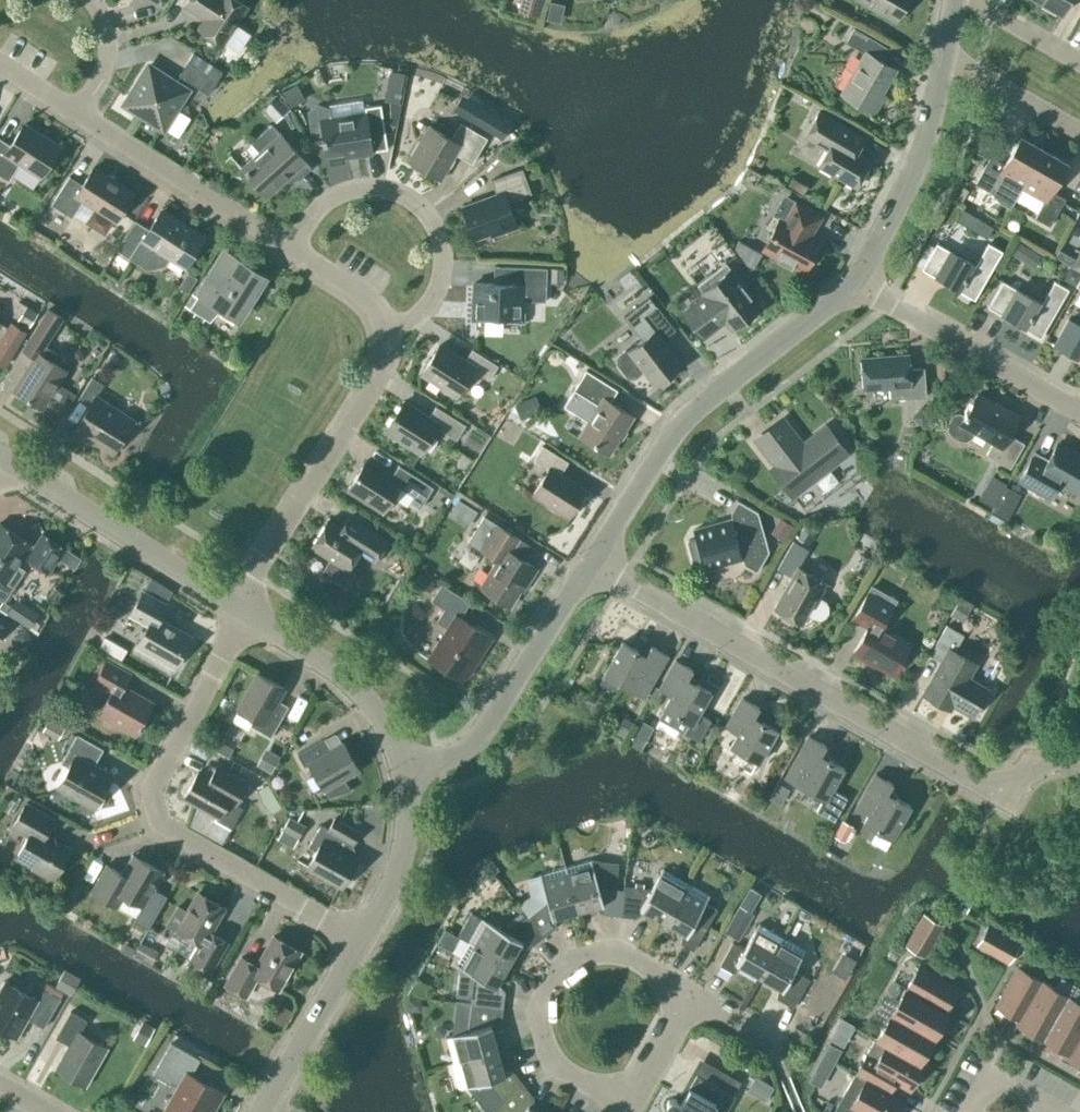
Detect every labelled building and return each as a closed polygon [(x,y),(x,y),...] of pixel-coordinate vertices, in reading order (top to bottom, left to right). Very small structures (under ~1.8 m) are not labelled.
[(247,6),(238,0),(187,0),(184,5),(197,13),(199,11),(206,15),(198,27),(223,43),(247,6)] [(517,11),(538,16),(542,0),(519,0),(517,11)] [(908,0),(861,0),(896,20),(908,0)] [(1041,2),(1062,14),(1070,0),(1042,0),(1041,2)] [(238,27),(225,50),(240,59),(253,36),(238,27)] [(881,93),(895,69),(875,57),(883,44),(854,27),(846,41),(866,53),(842,92),(875,112),(885,95),(881,93)] [(208,93),(222,71),(193,52),(179,74),(208,93)] [(188,89),(149,64),(128,97),(127,96),(122,104),(133,111),(134,109),(163,128),(188,89)] [(381,73),(381,87),(388,86),(389,105),(406,105),(405,72),(381,73)] [(299,89),(277,102),(283,113),(306,100),(299,89)] [(373,151),(388,148),(381,104),(365,107),(365,112),(330,117),(328,108),(318,104),(309,111),(312,130),(322,134),(325,154),(355,149),(356,155),(373,153),(373,151)] [(856,186),(871,159),(845,144),(853,131),(819,111),(805,136),(827,149),(818,165),(856,186)] [(472,162),(486,137),(460,122),(452,137),(429,124),(409,160),(441,179),(456,153),(472,162)] [(299,179),(311,167),(272,123),(251,142),(259,151),(241,167),(266,196),(293,172),(299,179)] [(60,147),(24,124),(10,145),(0,138),(0,175),(8,180),(20,162),(41,175),(60,147)] [(1011,207),(1022,187),(1044,149),(1020,136),(1005,164),(991,156),(976,182),(990,190),(1002,203),(1011,207)] [(1067,163),(1044,149),(1022,187),(1045,200),(1036,217),(1050,225),(1065,198),(1051,190),(1067,163)] [(115,221),(134,192),(94,166),(82,184),(69,175),(52,204),(72,217),(82,200),(94,208),(85,222),(104,234),(113,220),(115,221)] [(508,201),(531,193),(522,168),(491,179),(496,194),(462,206),(474,238),(491,232),(492,236),(517,227),(508,201)] [(821,216),(796,202),(785,222),(780,219),(764,248),(778,255),(776,258),(791,266),(793,264),(804,270),(819,241),(806,234),(809,227),(813,230),(821,216)] [(170,257),(185,266),(204,237),(184,223),(182,226),(159,212),(149,228),(135,220),(116,249),(130,258),(148,270),(165,266),(170,257)] [(959,224),(991,238),(996,226),(964,212),(959,224)] [(937,243),(922,269),(936,277),(937,276),(957,287),(956,288),(975,299),(1002,251),(988,243),(976,265),(937,243)] [(1056,256),(1072,265),(1075,259),(1059,250),(1056,256)] [(1075,259),(1072,265),(1071,266),(1079,271),(1079,250),(1075,259)] [(238,317),(261,281),(258,279),(261,275),(237,260),(235,264),(222,256),(197,296),(192,292),(184,304),(189,308),(210,321),(222,307),(238,317)] [(706,295),(685,311),(705,335),(720,323),(717,320),(722,316),(731,327),(759,304),(733,270),(726,261),(697,284),(704,292),(706,295)] [(503,283),(474,282),(473,315),(503,316),(503,320),(522,321),(523,300),(546,301),(547,267),(504,266),(503,283)] [(1074,283),(1079,274),(1071,269),(1067,275),(1068,280),(1074,283)] [(1041,337),(1069,289),(1055,281),(1042,303),(1003,281),(988,307),(1003,315),(1003,314),(1023,325),(1022,326),(1041,337)] [(617,355),(616,362),(627,376),(634,377),(643,370),(655,386),(682,364),(663,339),(675,329),(656,305),(649,296),(623,316),(642,340),(627,352),(625,349),(617,355)] [(13,388),(43,407),(66,370),(52,361),(58,353),(45,345),(63,317),(48,308),(39,322),(22,349),(34,356),(13,388)] [(1069,318),(1054,343),(1052,341),(1051,343),(1055,345),(1056,344),(1075,355),(1075,356),(1079,359),(1079,325),(1069,318)] [(25,332),(11,323),(8,327),(0,322),(0,362),(4,365),(25,332)] [(489,379),(498,365),(472,349),(465,361),(439,344),(422,372),(458,395),(473,369),(489,379)] [(910,368),(909,353),(861,357),(864,389),(889,387),(890,399),(926,396),(924,367),(910,368)] [(573,390),(564,405),(589,421),(580,435),(609,453),(633,415),(610,401),(618,389),(586,369),(573,390)] [(113,451),(133,420),(95,396),(103,383),(92,376),(78,398),(89,405),(75,427),(113,451)] [(45,415),(61,425),(79,396),(62,386),(45,415)] [(1010,467),(1024,443),(1009,434),(1019,416),(1003,407),(1002,408),(977,394),(967,411),(966,410),(964,414),(958,412),(952,414),(948,422),(947,430),(952,436),(960,440),(967,440),(973,436),(975,431),(994,442),(987,454),(1010,467)] [(456,439),(465,424),(436,406),(428,417),(403,401),(385,429),(421,451),(437,426),(456,439)] [(777,465),(773,468),(793,494),(845,453),(825,427),(803,445),(783,419),(757,439),(777,465)] [(480,451),(491,434),(475,424),(465,442),(480,451)] [(1057,442),(1048,458),(1035,451),(1018,482),(1042,495),(1052,477),(1079,493),(1079,455),(1057,442)] [(568,516),(586,489),(561,473),(568,461),(542,445),(533,459),(549,469),(533,494),(568,516)] [(415,495),(424,481),(399,464),(391,476),(366,460),(348,487),(384,510),(400,485),(415,495)] [(992,478),(979,507),(1011,522),(1025,493),(992,478)] [(733,518),(694,529),(696,538),(687,540),(694,562),(702,560),(705,568),(744,558),(745,563),(757,569),(756,570),(757,571),(769,551),(758,511),(738,500),(737,501),(738,501),(732,513),(733,518)] [(468,541),(498,560),(481,586),(510,605),(525,581),(527,582),(536,568),(512,552),(521,538),(484,515),(468,541)] [(354,536),(328,519),(311,546),(330,558),(321,572),(346,587),(355,572),(348,567),(359,550),(371,558),(376,550),(379,552),(387,540),(361,524),(354,536)] [(30,542),(0,523),(0,598),(4,601),(25,569),(17,563),(30,542)] [(64,547),(42,533),(34,545),(37,548),(30,560),(48,572),(50,568),(56,572),(63,561),(57,557),(58,556),(72,565),(77,556),(64,547)] [(818,595),(825,582),(798,566),(808,549),(793,540),(777,568),(792,576),(774,608),(802,623),(807,615),(814,620),(821,620),(825,617),(828,612),(828,604),(825,600),(818,595)] [(414,587),(433,596),(440,581),(422,572),(414,587)] [(470,601),(442,583),(431,600),(444,608),(436,621),(447,627),(427,658),(461,679),(465,674),(467,676),(492,637),(460,616),(470,601)] [(853,653),(868,661),(869,659),(893,674),(911,644),(880,626),(895,600),(872,586),(853,619),(868,627),(853,653)] [(173,667),(191,635),(159,617),(167,603),(143,590),(129,614),(148,625),(136,646),(173,667)] [(39,613),(15,598),(6,612),(29,627),(39,613)] [(972,716),(988,688),(969,677),(977,664),(954,651),(964,635),(947,625),(930,654),(941,661),(923,693),(951,709),(953,705),(972,716)] [(30,639),(25,629),(18,633),(17,637),(20,644),(30,639)] [(100,646),(110,652),(115,643),(104,637),(100,646)] [(646,654),(622,641),(604,674),(644,697),(668,655),(651,645),(646,654)] [(135,734),(153,702),(124,685),(131,673),(106,659),(94,681),(111,691),(98,713),(135,734)] [(687,678),(693,669),(676,659),(659,688),(671,695),(664,708),(688,722),(682,732),(698,742),(710,720),(698,713),(711,691),(687,678)] [(239,708),(232,719),(247,728),(249,724),(271,737),(289,705),(277,699),(283,687),(258,673),(239,708)] [(754,716),(759,707),(742,697),(726,726),(738,733),(730,746),(759,762),(777,729),(754,716)] [(67,722),(51,714),(41,731),(58,740),(67,722)] [(93,809),(113,774),(95,763),(103,748),(77,733),(61,762),(69,766),(56,788),(93,809)] [(821,754),(826,745),(809,735),(785,777),(822,798),(816,810),(834,820),(847,797),(832,789),(844,768),(821,754)] [(344,743),(332,749),(325,738),(298,754),(305,766),(309,763),(329,797),(351,790),(343,777),(358,768),(344,743)] [(281,757),(267,749),(257,766),(271,774),(281,757)] [(236,804),(248,783),(216,765),(210,777),(198,771),(184,796),(218,815),(215,819),(231,828),(242,808),(236,804)] [(887,792),(893,783),(876,773),(857,806),(869,813),(864,822),(892,838),(911,806),(887,792)] [(257,790),(262,801),(271,812),(281,806),(267,784),(257,790)] [(53,880),(71,848),(46,834),(54,818),(26,802),(12,826),(28,835),(16,857),(33,866),(32,868),(53,880)] [(343,885),(357,860),(345,854),(351,843),(354,844),(361,832),(334,817),(328,828),(320,824),(308,846),(316,850),(308,866),(343,885)] [(284,829),(300,838),(306,827),(290,818),(284,829)] [(853,825),(843,819),(834,836),(845,842),(853,825)] [(629,837),(612,834),(609,859),(625,861),(629,837)] [(106,864),(91,890),(119,907),(126,895),(142,905),(133,920),(147,928),(166,896),(154,889),(164,872),(132,853),(121,873),(106,864)] [(591,859),(565,866),(577,910),(598,904),(605,913),(621,915),(624,889),(616,888),(619,862),(591,859)] [(527,916),(543,937),(556,927),(557,915),(577,910),(565,866),(539,873),(547,901),(527,916)] [(624,885),(624,889),(621,915),(636,917),(646,910),(664,921),(686,881),(663,868),(651,888),(624,885)] [(686,881),(664,921),(683,931),(681,943),(694,950),(717,908),(706,902),(710,894),(686,881)] [(173,927),(165,941),(192,957),(190,960),(210,972),(228,941),(210,931),(224,907),(198,892),(187,910),(177,904),(166,923),(173,927)] [(754,913),(739,905),(724,932),(738,941),(754,913)] [(925,956),(943,924),(924,912),(905,945),(925,956)] [(469,941),(508,963),(519,945),(530,946),(543,937),(527,916),(507,932),(482,917),(469,941)] [(760,975),(782,936),(759,923),(744,949),(732,942),(720,965),(732,972),(741,965),(760,975)] [(1020,943),(1001,932),(988,924),(977,944),(1009,962),(1020,943)] [(278,988),(300,950),(274,935),(256,965),(241,957),(226,983),(246,995),(257,976),(278,988)] [(782,936),(760,975),(778,986),(777,997),(793,1007),(809,979),(794,970),(806,949),(782,936)] [(470,1003),(503,1007),(505,991),(497,982),(508,963),(469,941),(455,964),(474,975),(470,1003)] [(920,964),(906,988),(944,1010),(958,986),(920,964)] [(996,1005),(1020,1019),(1042,980),(1018,967),(996,1005)] [(80,978),(64,969),(55,985),(71,995),(80,978)] [(1018,1022),(1042,1036),(1067,993),(1043,979),(1042,980),(1020,1019),(1018,1022)] [(60,997),(32,981),(26,993),(4,980),(0,987),(0,1026),(18,1037),(28,1018),(44,1027),(60,997)] [(891,1013),(934,1036),(948,1012),(944,1010),(906,988),(905,988),(891,1013)] [(1079,1028),(1079,1000),(1067,993),(1042,1036),(1068,1050),(1079,1028)] [(453,1062),(497,1050),(491,1029),(501,1023),(503,1007),(470,1003),(467,1030),(446,1036),(453,1062)] [(84,1084),(106,1046),(80,1032),(87,1019),(71,1010),(56,1037),(70,1045),(57,1069),(84,1084)] [(887,1041),(920,1060),(934,1036),(891,1013),(877,1036),(887,1041)] [(1068,1050),(1065,1055),(1079,1063),(1079,1028),(1068,1050)] [(925,1063),(920,1060),(887,1041),(878,1057),(868,1052),(856,1074),(865,1079),(881,1088),(888,1076),(910,1088),(925,1063)] [(224,1092),(191,1074),(200,1058),(171,1042),(153,1074),(170,1083),(171,1081),(178,1085),(163,1111),(212,1111),(224,1092)] [(843,1049),(830,1042),(814,1070),(827,1077),(843,1049)] [(503,1101),(524,1084),(514,1072),(503,1071),(497,1050),(453,1062),(460,1088),(487,1080),(503,1101)] [(670,1110),(673,1111),(726,1111),(735,1096),(733,1094),(740,1081),(700,1058),(690,1075),(695,1077),(681,1101),(677,1099),(673,1098),(669,1099),(667,1103),(667,1107),(670,1110)] [(881,1088),(865,1079),(856,1095),(847,1089),(834,1111),(897,1111),(903,1101),(881,1088)] [(493,1111),(538,1111),(532,1109),(534,1097),(524,1084),(503,1101),(491,1110),(493,1111)]
